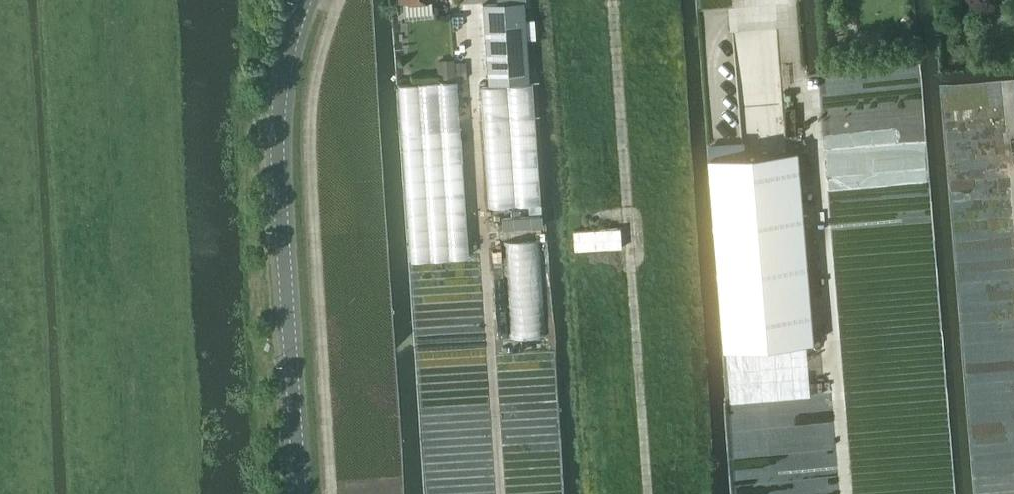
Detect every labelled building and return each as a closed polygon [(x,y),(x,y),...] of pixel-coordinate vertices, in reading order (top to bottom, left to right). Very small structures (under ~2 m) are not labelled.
[(404,16),(432,14),(431,0),(403,0),(404,16)] [(498,2),(483,3),(488,82),(528,80),(525,39),(532,39),(534,39),(533,19),(531,19),(524,20),(523,0),(498,2)] [(878,50),(876,35),(863,37),(864,51),(878,50)] [(436,60),(437,76),(453,76),(453,59),(436,60)] [(540,203),(532,83),(480,87),(488,206),(540,203)] [(459,128),(401,132),(409,261),(468,257),(459,128)] [(801,148),(713,155),(728,348),(816,341),(801,148)] [(540,215),(502,218),(503,230),(541,227),(540,215)]
